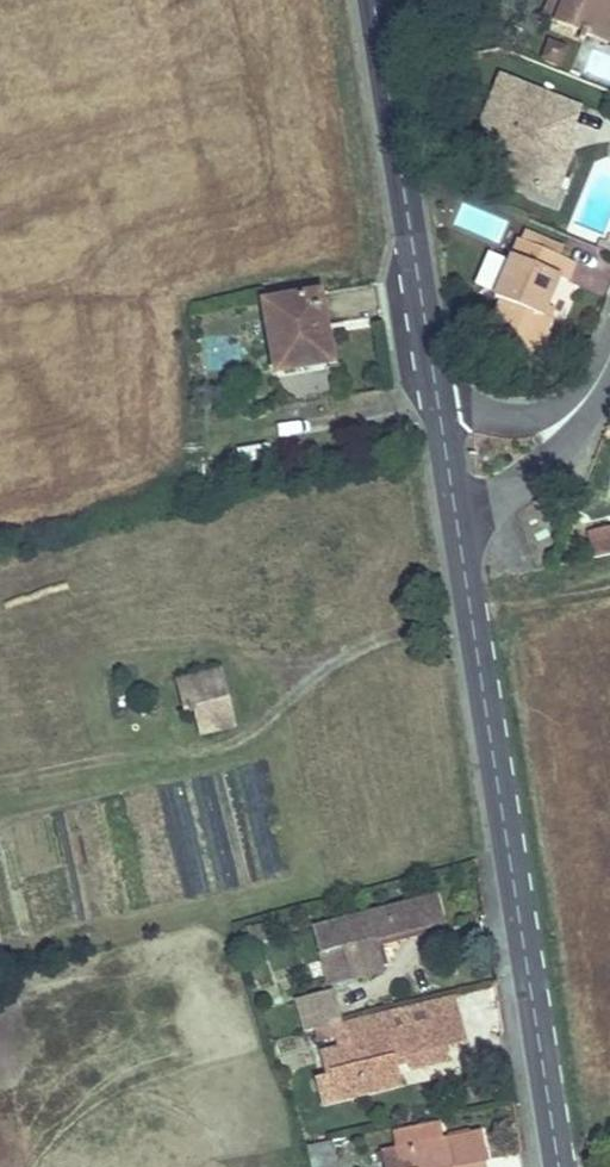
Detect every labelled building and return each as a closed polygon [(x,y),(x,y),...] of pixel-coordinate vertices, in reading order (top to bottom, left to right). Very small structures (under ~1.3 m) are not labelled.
[(556,25),(566,0),(549,0),(542,19),(556,25)] [(556,25),(605,46),(609,35),(609,0),(566,0),(556,25)] [(520,31),(512,28),(507,39),(515,42),(520,31)] [(547,171),(554,167),(563,171),(571,150),(562,146),(578,108),(500,77),(473,144),(509,158),(505,169),(509,180),(533,189),(542,184),(547,171)] [(533,189),(553,197),(563,171),(554,167),(547,171),(542,184),(533,189)] [(501,238),(507,219),(466,205),(460,225),(501,238)] [(609,255),(609,238),(605,244),(599,242),(596,249),(609,255)] [(557,280),(565,283),(573,265),(518,240),(493,297),(500,300),(484,338),(531,359),(548,321),(540,317),(557,280)] [(322,294),(266,304),(278,373),(334,363),(322,294)] [(330,394),(330,372),(296,370),(295,392),(330,394)] [(609,558),(609,534),(598,537),(603,560),(609,558)] [(591,539),(596,561),(603,560),(598,537),(591,539)] [(237,727),(224,669),(177,680),(185,713),(195,710),(201,735),(237,727)] [(443,924),(437,898),(317,929),(331,984),(382,972),(374,941),(443,924)] [(305,1033),(343,1024),(334,991),(297,1001),(305,1033)] [(393,1012),(345,1024),(352,1053),(365,1049),(369,1063),(334,1071),(341,1100),(399,1085),(392,1060),(408,1056),(444,1047),(465,1042),(458,1016),(397,1031),(393,1012)] [(444,1047),(408,1056),(412,1071),(448,1062),(444,1047)] [(486,1162),(481,1134),(444,1141),(440,1122),(393,1131),(397,1150),(384,1152),(387,1166),(459,1166),(486,1162)] [(393,1131),(381,1134),(384,1152),(397,1150),(393,1131)] [(329,1144),(310,1147),(314,1166),(334,1166),(329,1144)]
